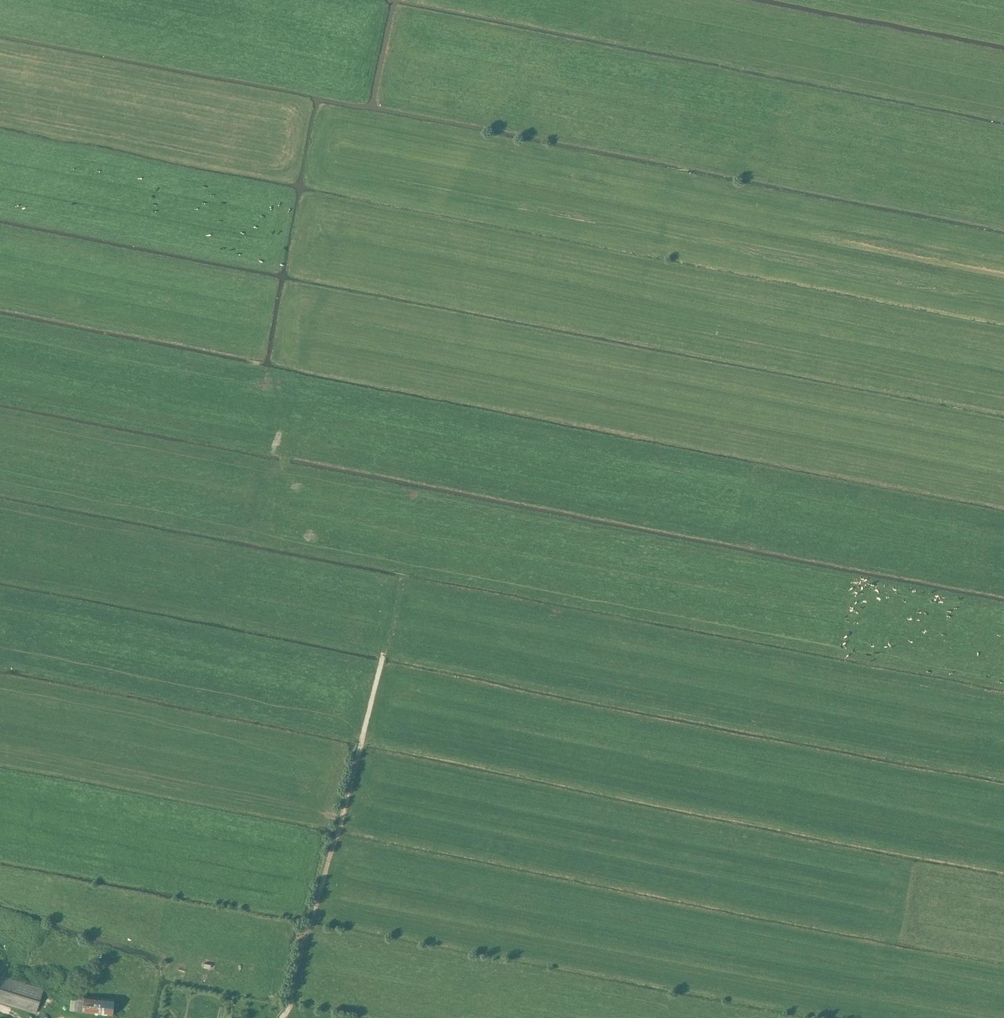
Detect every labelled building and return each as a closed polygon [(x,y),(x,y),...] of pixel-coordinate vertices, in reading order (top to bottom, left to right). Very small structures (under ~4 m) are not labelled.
[(363,678),(372,681),(375,668),(366,665),(363,678)] [(43,988),(4,976),(0,987),(0,1003),(35,1014),(43,988)] [(81,1013),(112,1015),(113,999),(83,996),(81,1013)]
